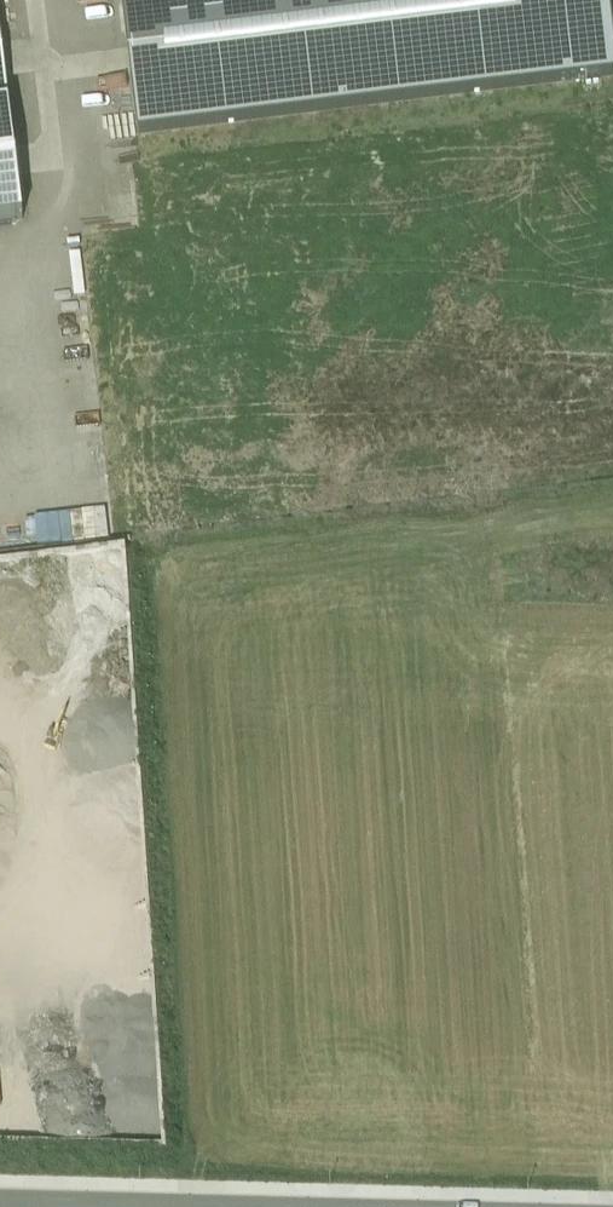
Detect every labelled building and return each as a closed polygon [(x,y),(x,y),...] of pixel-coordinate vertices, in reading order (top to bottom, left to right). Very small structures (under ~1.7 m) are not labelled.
[(148,127),(612,75),(612,21),(611,0),(134,0),(148,127)] [(14,215),(0,99),(0,216),(14,215)]
